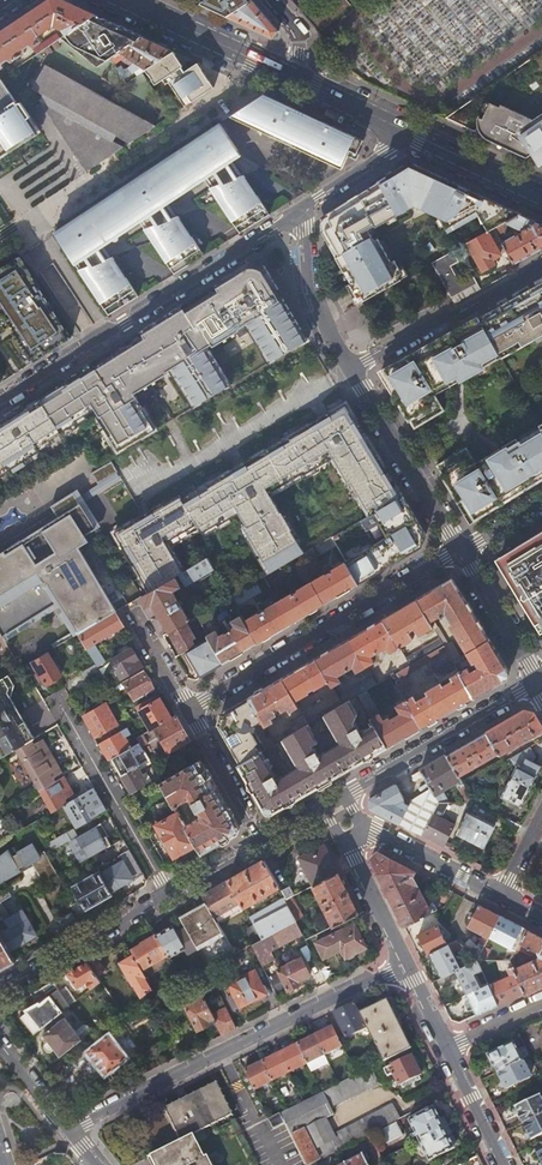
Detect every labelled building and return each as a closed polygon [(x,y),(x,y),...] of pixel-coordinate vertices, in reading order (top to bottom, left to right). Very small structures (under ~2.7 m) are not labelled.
[(95,15),(63,0),(50,0),(0,33),(0,76),(1,78),(8,74),(4,67),(3,63),(8,59),(12,61),(25,53),(25,48),(31,44),(35,47),(42,42),(38,36),(39,35),(40,35),(46,31),(54,25),(63,30),(67,35),(95,15)] [(226,15),(272,37),(278,29),(252,0),(221,0),(225,6),(229,13),(226,15)] [(217,12),(226,15),(229,13),(225,6),(217,12)] [(143,37),(95,15),(67,35),(68,37),(70,39),(72,42),(75,45),(79,47),(108,60),(111,58),(120,52),(143,37)] [(173,51),(143,37),(120,52),(111,58),(115,63),(128,56),(136,63),(128,67),(132,73),(142,66),(146,69),(173,51)] [(445,118),(476,132),(477,129),(480,130),(479,128),(478,127),(478,125),(478,123),(478,121),(478,119),(478,117),(478,115),(479,114),(479,113),(480,111),(484,114),(493,98),(502,104),(503,101),(534,120),(541,114),(541,50),(445,118)] [(183,66),(173,51),(146,69),(145,69),(156,85),(163,80),(166,85),(169,83),(185,107),(200,97),(214,87),(198,63),(185,72),(182,67),(183,66)] [(155,127),(115,104),(102,128),(82,117),(87,108),(94,95),(95,93),(90,90),(46,64),(32,89),(43,95),(40,100),(39,100),(55,124),(63,137),(66,135),(76,150),(74,154),(79,157),(80,157),(81,160),(80,160),(81,163),(81,165),(82,167),(85,172),(123,148),(114,141),(116,137),(128,144),(155,127)] [(41,132),(21,102),(18,104),(1,79),(1,78),(0,76),(0,159),(41,132)] [(102,128),(115,104),(103,97),(95,93),(94,95),(87,108),(82,117),(102,128)] [(363,140),(265,94),(230,117),(262,131),(263,129),(343,166),(350,151),(357,154),(363,140)] [(486,138),(486,139),(488,140),(527,158),(532,155),(537,161),(541,158),(541,114),(534,120),(503,101),(502,104),(493,98),(484,114),(480,111),(479,113),(479,114),(478,115),(478,117),(478,119),(478,121),(478,123),(478,125),(478,127),(479,128),(480,130),(480,132),(482,134),(483,136),(486,138)] [(243,158),(220,124),(55,233),(109,315),(139,296),(113,258),(103,261),(97,264),(95,264),(94,264),(93,263),(91,262),(90,260),(99,254),(142,225),(174,274),(204,255),(178,217),(169,220),(162,223),(161,223),(159,223),(158,222),(157,221),(154,217),(163,211),(206,183),(240,233),(270,215),(244,176),(235,179),(228,182),(226,182),(225,182),(224,181),(222,180),(219,174),(227,169),(243,158)] [(495,228),(520,214),(500,204),(456,184),(415,164),(406,165),(358,195),(359,197),(347,203),(347,202),(326,215),(327,217),(325,218),(323,221),(321,225),(322,230),(322,232),(348,279),(351,278),(354,283),(351,284),(347,286),(357,305),(402,280),(401,279),(401,280),(398,275),(402,273),(395,260),(391,262),(378,239),(375,241),(368,229),(395,214),(396,216),(412,207),(422,208),(423,205),(439,213),(451,234),(479,216),(488,232),(495,228)] [(235,179),(227,169),(219,174),(222,180),(224,181),(225,182),(226,182),(228,182),(235,179)] [(359,197),(358,195),(347,202),(347,203),(359,197)] [(169,220),(163,211),(154,217),(157,221),(158,222),(159,223),(161,223),(162,223),(169,220)] [(520,214),(495,228),(499,235),(508,230),(509,224),(523,231),(519,233),(517,231),(514,232),(516,235),(503,242),(515,263),(541,248),(541,224),(520,214)] [(501,255),(488,232),(483,234),(475,239),(468,243),(484,271),(496,265),(493,260),(501,255)] [(452,298),(478,283),(474,276),(461,283),(452,267),(460,262),(453,251),(432,263),(452,298)] [(97,264),(103,261),(99,254),(90,260),(91,262),(93,263),(94,264),(95,264),(97,264)] [(32,363),(71,339),(20,256),(0,270),(0,315),(2,319),(4,318),(15,334),(13,335),(32,363)] [(252,265),(246,265),(215,284),(218,288),(185,309),(182,305),(141,330),(144,334),(126,346),(149,386),(169,374),(168,373),(171,372),(192,408),(232,385),(209,348),(213,346),(214,348),(238,334),(241,339),(251,333),(269,363),(308,339),(288,307),(267,271),(262,268),(256,265),(252,265)] [(455,304),(481,289),(478,283),(452,298),(455,304)] [(479,317),(502,358),(541,335),(541,283),(479,317)] [(502,358),(479,317),(381,372),(415,429),(440,414),(431,399),(436,396),(435,395),(432,391),(450,380),(448,377),(456,373),(458,376),(461,381),(502,358)] [(22,466),(24,470),(40,460),(38,456),(77,432),(75,428),(94,417),(116,453),(153,430),(138,406),(155,396),(149,386),(126,346),(95,365),(93,361),(65,378),(68,382),(30,405),(28,401),(0,419),(0,479),(22,466)] [(453,385),(450,380),(432,391),(435,395),(453,385)] [(431,399),(440,414),(444,411),(436,396),(431,399)] [(285,493),(331,465),(364,519),(403,496),(390,475),(347,403),(330,414),(329,413),(310,424),(311,425),(282,442),(282,441),(267,450),(267,451),(262,455),(285,493)] [(468,516),(541,474),(541,430),(541,429),(530,436),(533,440),(522,446),(519,442),(508,449),(507,448),(502,451),(503,453),(495,457),(494,456),(489,459),(490,461),(479,467),(475,462),(471,465),(462,450),(437,466),(468,516)] [(533,440),(530,436),(519,442),(522,446),(533,440)] [(467,448),(462,450),(471,465),(475,462),(467,448)] [(273,501),(285,493),(262,455),(246,464),(246,463),(232,471),(233,472),(200,492),(199,491),(184,501),(207,540),(241,520),(272,573),(298,557),(304,554),(273,501)] [(99,484),(119,472),(112,461),(92,473),(99,484)] [(123,479),(119,472),(99,484),(82,494),(86,501),(123,479)] [(468,516),(471,522),(541,479),(541,474),(468,516)] [(207,540),(184,501),(180,494),(116,532),(151,591),(176,576),(180,574),(190,568),(182,555),(207,540)] [(426,533),(403,496),(364,519),(332,538),(337,546),(346,562),(359,585),(391,567),(389,564),(405,554),(407,555),(408,556),(410,555),(424,547),(426,533)] [(78,634),(117,611),(118,610),(81,547),(90,542),(87,536),(97,531),(79,498),(59,508),(63,515),(41,528),(56,552),(0,585),(0,632),(3,636),(58,602),(78,634)] [(515,548),(517,551),(498,563),(514,589),(512,590),(522,606),(523,605),(536,625),(541,634),(541,633),(541,531),(515,548)] [(337,546),(332,538),(304,554),(298,557),(303,565),(337,546)] [(494,560),(512,590),(514,589),(498,563),(517,551),(515,548),(494,560)] [(216,571),(208,557),(190,568),(180,574),(185,584),(195,601),(209,593),(201,580),(216,571)] [(326,604),(359,585),(346,562),(333,570),(330,566),(327,568),(330,573),(328,574),(327,573),(313,582),(326,604)] [(185,584),(180,574),(176,576),(181,586),(185,584)] [(181,586),(176,576),(151,591),(142,596),(147,606),(152,603),(170,632),(187,623),(191,620),(180,602),(182,600),(179,594),(176,595),(174,591),(181,586)] [(454,579),(418,599),(434,627),(435,629),(438,627),(434,620),(446,613),(453,623),(451,624),(468,653),(490,639),(454,579)] [(292,624),(326,604),(313,582),(299,590),(297,586),(294,588),(297,593),(295,594),(294,593),(279,601),(292,624)] [(434,627),(418,599),(384,619),(400,646),(434,627)] [(292,624),(279,601),(265,610),(263,606),(260,608),(263,613),(261,614),(260,613),(246,621),(259,644),(292,624)] [(212,608),(197,616),(205,629),(230,614),(228,610),(216,616),(212,608)] [(125,626),(117,611),(78,634),(95,665),(97,668),(105,663),(98,650),(95,651),(92,646),(125,626)] [(246,621),(242,616),(234,621),(237,626),(232,629),(229,626),(227,627),(230,632),(228,634),(227,632),(221,636),(218,630),(209,635),(210,637),(225,664),(259,644),(246,621)] [(400,646),(384,619),(350,639),(367,666),(376,661),(372,655),(378,652),(380,656),(383,655),(380,650),(382,648),(383,649),(388,646),(392,652),(400,646)] [(187,623),(170,632),(182,654),(183,654),(187,651),(196,645),(194,641),(196,639),(187,623)] [(187,651),(201,675),(205,683),(228,669),(225,664),(210,637),(196,645),(187,651)] [(440,638),(407,658),(412,665),(445,646),(440,638)] [(367,666),(350,639),(316,658),(330,681),(333,686),(341,681),(338,676),(344,672),(344,671),(346,670),(348,675),(351,673),(349,669),(355,666),(358,671),(367,666)] [(509,671),(490,639),(468,653),(454,661),(456,665),(470,656),(475,663),(477,662),(480,668),(472,672),(469,667),(460,673),(475,698),(506,681),(509,671)] [(114,651),(118,658),(131,650),(127,643),(114,651)] [(430,662),(448,651),(445,646),(412,665),(393,676),(398,685),(403,682),(401,679),(417,670),(416,668),(429,660),(430,662)] [(118,658),(112,662),(122,680),(143,667),(133,649),(131,650),(118,658)] [(187,651),(183,654),(197,678),(201,675),(187,651)] [(61,675),(47,652),(32,661),(46,684),(61,675)] [(330,681),(316,658),(283,678),(296,700),(311,692),(311,690),(315,688),(315,689),(330,681)] [(453,668),(450,662),(438,669),(442,675),(453,668)] [(97,668),(95,665),(81,673),(90,687),(104,679),(97,668)] [(455,710),(475,698),(460,673),(459,669),(441,680),(443,683),(427,692),(428,694),(418,700),(415,695),(406,700),(423,728),(433,722),(455,710)] [(155,690),(143,671),(123,682),(135,701),(155,690)] [(8,675),(0,680),(0,759),(16,749),(26,744),(13,722),(18,719),(10,705),(7,700),(11,680),(8,675)] [(389,748),(423,728),(406,700),(398,685),(393,676),(389,679),(393,687),(395,687),(403,701),(398,705),(402,713),(392,719),(391,717),(385,720),(368,691),(359,696),(373,720),(389,748)] [(296,700),(283,678),(249,697),(264,722),(266,725),(274,720),(273,717),(278,714),(279,717),(282,715),(279,709),(281,708),(283,711),(289,708),(291,711),(299,706),(296,700)] [(378,685),(374,678),(340,698),(341,700),(344,704),(351,700),(359,696),(368,691),(378,685)] [(264,722),(249,697),(224,712),(221,727),(242,763),(263,751),(266,749),(256,731),(257,725),(264,722)] [(154,728),(171,718),(160,699),(151,704),(149,700),(137,707),(151,730),(154,728)] [(318,788),(389,748),(373,720),(372,721),(373,724),(362,730),(356,720),(359,714),(351,700),(344,704),(326,715),(341,742),(321,754),(314,743),(320,740),(310,724),(284,739),(300,766),(292,771),(305,796),(318,788)] [(344,704),(341,700),(308,720),(310,724),(326,715),(344,704)] [(14,703),(10,705),(18,719),(22,717),(14,703)] [(130,726),(125,718),(118,722),(107,703),(84,716),(96,736),(100,734),(104,742),(127,728),(130,726)] [(486,732),(499,754),(541,730),(541,726),(534,712),(525,710),(486,732)] [(191,742),(176,716),(171,718),(154,728),(151,730),(144,734),(137,738),(139,743),(142,747),(159,737),(169,754),(191,742)] [(31,741),(34,739),(25,723),(21,725),(18,719),(13,722),(26,744),(31,741)] [(104,742),(100,744),(109,760),(112,759),(131,748),(125,737),(130,734),(127,728),(104,742)] [(486,732),(447,755),(459,776),(499,754),(486,732)] [(283,755),(292,771),(300,766),(284,739),(277,743),(276,744),(279,749),(283,755)] [(34,745),(31,741),(26,744),(16,749),(28,770),(51,756),(42,740),(34,745)] [(139,743),(131,748),(112,759),(122,776),(138,766),(141,765),(135,755),(144,750),(142,747),(139,743)] [(274,760),(283,755),(279,749),(270,754),(274,760)] [(274,814),(305,796),(292,771),(279,778),(263,751),(242,763),(238,765),(265,812),(274,814)] [(431,788),(440,802),(444,802),(438,792),(454,782),(459,789),(460,789),(467,801),(473,801),(459,776),(447,755),(421,770),(431,788)] [(61,773),(51,756),(28,770),(40,790),(54,782),(52,778),(61,773)] [(520,806),(540,766),(522,756),(502,796),(520,806)] [(239,826),(201,760),(162,782),(176,807),(188,800),(192,801),(200,815),(198,819),(186,825),(198,846),(203,854),(236,835),(237,831),(239,826)] [(138,766),(122,776),(132,794),(144,787),(139,778),(143,776),(138,766)] [(412,776),(415,781),(423,776),(420,771),(412,776)] [(63,777),(54,782),(40,790),(52,812),(64,805),(74,799),(72,794),(73,794),(63,777)] [(370,808),(422,835),(434,814),(440,802),(431,788),(412,800),(403,795),(396,784),(370,799),(370,804),(370,808)] [(74,799),(64,805),(77,827),(106,810),(94,788),(74,799)] [(485,807),(473,801),(471,806),(483,812),(485,807)] [(434,814),(422,835),(444,846),(447,841),(455,825),(442,818),(450,802),(444,802),(440,802),(434,814)] [(468,812),(457,833),(484,847),(495,826),(468,812)] [(190,851),(198,846),(186,825),(182,818),(179,813),(156,826),(174,857),(187,850),(190,851)] [(501,826),(517,835),(521,826),(506,818),(501,826)] [(101,824),(69,842),(81,863),(108,848),(103,839),(108,836),(101,824)] [(338,873),(324,844),(298,857),(312,885),(338,873)] [(18,872),(20,870),(19,869),(25,866),(26,867),(32,863),(34,866),(44,884),(59,876),(47,855),(40,859),(32,845),(18,852),(19,853),(13,856),(8,848),(0,855),(0,882),(18,872)] [(107,863),(98,868),(100,872),(111,893),(144,875),(130,850),(120,856),(124,861),(111,869),(107,863)] [(371,859),(386,890),(412,877),(414,871),(377,852),(371,859)] [(278,886),(263,860),(228,880),(240,901),(243,907),(254,901),(257,906),(261,904),(258,898),(278,886)] [(20,870),(18,872),(20,875),(34,866),(32,863),(26,867),(25,866),(19,869),(20,870)] [(100,872),(74,887),(78,893),(83,902),(87,908),(112,894),(111,893),(100,872)] [(338,873),(312,885),(333,926),(358,913),(338,873)] [(412,877),(386,890),(395,908),(421,895),(412,877)] [(240,901),(228,880),(202,895),(206,902),(214,915),(240,901)] [(0,934),(10,951),(20,945),(19,943),(36,934),(33,928),(31,915),(26,916),(23,910),(10,918),(1,902),(11,896),(7,888),(0,892),(0,934)] [(83,902),(78,893),(75,895),(74,895),(79,904),(83,902)] [(421,895),(395,908),(404,926),(431,913),(425,903),(421,895)] [(285,899),(286,899),(284,896),(248,916),(261,940),(296,921),(292,914),(285,899)] [(299,910),(292,896),(286,899),(285,899),(292,914),(299,910)] [(437,910),(432,899),(425,903),(431,913),(437,910)] [(235,954),(214,915),(206,902),(203,905),(180,917),(187,929),(189,932),(197,947),(209,968),(235,954)] [(500,916),(479,905),(468,926),(483,934),(472,955),(477,960),(489,936),(500,916)] [(527,930),(500,916),(489,936),(516,950),(517,948),(527,930)] [(303,936),(296,921),(261,940),(251,945),(262,968),(274,961),(270,953),(303,936)] [(323,958),(331,954),(329,949),(337,945),(340,950),(344,958),(367,947),(354,922),(314,942),(323,958)] [(155,934),(167,955),(169,957),(185,948),(188,953),(197,947),(189,932),(187,929),(178,934),(172,924),(155,934)] [(446,943),(437,925),(418,935),(427,952),(446,943)] [(527,930),(517,948),(532,956),(536,954),(538,955),(541,954),(541,957),(518,967),(513,955),(510,960),(525,993),(541,986),(541,937),(527,930)] [(16,961),(10,951),(0,934),(0,971),(16,961)] [(167,955),(155,934),(139,943),(140,944),(130,950),(132,954),(141,969),(167,955)] [(457,940),(430,953),(442,977),(455,970),(464,966),(461,961),(459,962),(452,948),(454,948),(462,944),(457,940)] [(329,949),(331,954),(340,950),(337,945),(329,949)] [(141,998),(153,989),(146,977),(141,969),(132,954),(118,963),(132,985),(134,985),(141,998)] [(106,970),(96,956),(86,962),(97,977),(106,970)] [(278,974),(268,979),(275,994),(285,988),(287,991),(300,984),(298,981),(310,975),(301,957),(296,960),(295,960),(287,963),(288,964),(276,970),(278,974)] [(480,967),(477,960),(464,966),(455,970),(467,994),(482,987),(476,974),(482,971),(480,967)] [(498,1006),(525,993),(510,960),(504,960),(511,975),(488,985),(489,986),(498,1006)] [(97,977),(86,962),(66,973),(77,988),(86,982),(91,988),(100,981),(97,977)] [(212,980),(206,969),(191,977),(197,988),(212,980)] [(234,1009),(265,994),(254,971),(227,984),(232,993),(227,996),(234,1009)] [(69,1006),(59,991),(52,981),(41,988),(48,998),(39,1005),(38,1003),(25,1011),(26,1012),(19,1017),(32,1035),(69,1006)] [(65,986),(59,991),(69,1006),(76,1000),(65,986)] [(467,994),(477,1015),(498,1006),(489,986),(483,989),(482,987),(467,994)] [(236,1028),(226,1007),(213,1014),(204,996),(185,1006),(197,1031),(209,1025),(212,1029),(217,1026),(222,1035),(236,1028)] [(359,1012),(366,1027),(383,1062),(411,1048),(386,998),(359,1012)] [(354,1003),(333,1013),(345,1038),(366,1027),(359,1012),(354,1003)] [(115,1019),(123,1013),(120,1008),(114,1013),(116,1015),(113,1017),(115,1019)] [(60,1056),(82,1038),(74,1030),(64,1017),(43,1035),(49,1042),(44,1045),(44,1048),(46,1052),(50,1052),(54,1049),(60,1056)] [(74,1030),(82,1038),(89,1032),(90,1029),(86,1024),(82,1024),(74,1030)] [(315,1035),(325,1055),(343,1047),(333,1026),(315,1035)] [(88,1051),(106,1074),(127,1057),(109,1035),(88,1051)] [(297,1044),(307,1064),(325,1055),(315,1035),(297,1044)] [(494,1065),(498,1072),(522,1060),(530,1057),(526,1049),(521,1052),(523,1055),(520,1057),(513,1043),(488,1055),(493,1066),(494,1065)] [(279,1053),(289,1073),(307,1064),(297,1044),(279,1053)] [(279,1053),(262,1062),(272,1082),(289,1073),(279,1053)] [(411,1055),(383,1068),(387,1076),(392,1074),(398,1085),(421,1074),(411,1055)] [(522,1060),(498,1072),(506,1089),(530,1077),(522,1060)] [(262,1062),(244,1071),(254,1090),(272,1082),(262,1062)] [(371,1068),(364,1071),(372,1086),(378,1083),(371,1068)] [(280,1113),(307,1164),(309,1164),(312,1164),(338,1150),(365,1136),(370,1133),(412,1111),(408,1103),(395,1110),(394,1107),(391,1109),(384,1107),(335,1132),(337,1134),(312,1147),(303,1129),(334,1113),(330,1107),(372,1086),(364,1071),(356,1075),(280,1113)] [(205,1087),(222,1121),(233,1115),(217,1081),(205,1087)] [(201,1152),(193,1135),(222,1121),(205,1087),(163,1107),(179,1141),(150,1155),(155,1164),(176,1164),(201,1152)] [(523,1123),(541,1114),(541,1100),(540,1095),(515,1107),(523,1123)] [(418,1140),(442,1128),(438,1120),(440,1119),(433,1107),(408,1120),(418,1140)] [(523,1123),(531,1140),(541,1134),(541,1114),(523,1123)] [(124,1122),(127,1128),(133,1125),(130,1119),(124,1122)] [(376,1133),(382,1146),(403,1136),(396,1123),(376,1133)] [(446,1136),(442,1128),(418,1140),(429,1160),(454,1147),(453,1145),(456,1143),(457,1141),(454,1136),(452,1135),(449,1137),(448,1135),(446,1136)] [(373,1140),(370,1133),(365,1136),(368,1143),(373,1140)] [(208,1155),(204,1157),(201,1152),(176,1164),(213,1164),(208,1155)] [(345,1162),(346,1164),(368,1164),(363,1153),(345,1162)]
